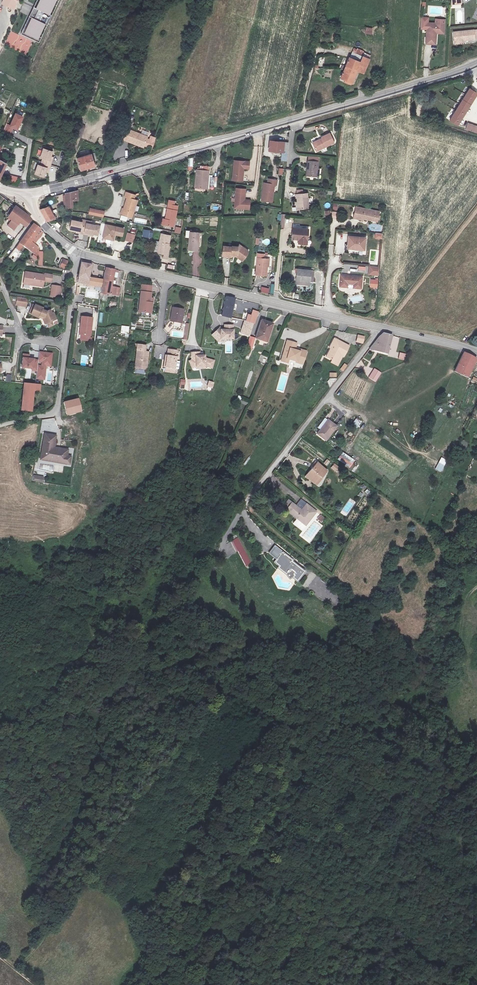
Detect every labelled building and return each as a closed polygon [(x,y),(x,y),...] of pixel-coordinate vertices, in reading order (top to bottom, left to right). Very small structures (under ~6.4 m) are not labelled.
[(19,0),(5,0),(1,8),(12,13),(19,0)] [(23,36),(41,46),(63,0),(41,0),(23,36)] [(430,24),(429,45),(439,46),(439,34),(439,33),(439,32),(447,32),(447,25),(430,24)] [(458,33),(459,42),(464,41),(464,44),(468,43),(467,41),(476,40),(476,31),(458,33)] [(352,59),(342,80),(347,81),(346,83),(353,85),(360,72),(366,74),(372,60),(365,57),(363,62),(352,59)] [(470,89),(451,119),(459,123),(475,98),(472,96),(475,92),(470,89)] [(20,131),(24,115),(15,113),(11,125),(7,124),(4,133),(11,135),(13,128),(20,131)] [(465,130),(476,134),(476,126),(468,123),(465,130)] [(308,144),(312,151),(330,141),(325,132),(317,136),(319,139),(308,144)] [(124,134),(120,144),(140,152),(144,142),(124,134)] [(282,151),(283,140),(277,140),(276,143),(269,142),(268,149),(282,151)] [(10,151),(0,146),(0,173),(10,151)] [(52,152),(43,149),(40,158),(43,159),(40,166),(38,165),(35,174),(44,177),(47,169),(49,170),(52,162),(49,161),(52,152)] [(93,166),(89,154),(76,158),(80,170),(93,166)] [(245,159),(230,158),(229,177),(238,178),(239,166),(245,167),(245,159)] [(315,160),(305,159),(303,175),(314,176),(315,160)] [(52,165),(49,175),(56,177),(59,167),(52,165)] [(204,174),(205,169),(194,168),(192,187),(206,188),(207,174),(204,174)] [(278,179),(268,177),(266,182),(264,181),(261,200),(273,203),(275,186),(277,186),(278,179)] [(239,184),(229,185),(231,205),(246,204),(245,195),(240,195),(238,195),(238,188),(239,188),(239,184)] [(74,191),(74,189),(62,191),(63,204),(70,203),(69,197),(75,196),(75,191),(74,191)] [(118,211),(128,214),(134,199),(130,197),(132,193),(123,190),(122,194),(124,195),(118,211)] [(305,193),(293,194),(295,210),(307,209),(305,193)] [(36,207),(46,205),(45,203),(43,195),(37,197),(36,207)] [(164,203),(162,224),(172,225),(174,204),(164,203)] [(376,216),(378,206),(358,203),(357,206),(354,205),(353,210),(358,211),(357,214),(362,215),(362,214),(376,216)] [(16,219),(22,224),(28,216),(12,204),(4,215),(8,218),(4,224),(10,227),(16,219)] [(91,206),(79,204),(77,210),(90,212),(91,206)] [(51,213),(46,205),(36,207),(43,218),(46,216),(51,213)] [(68,220),(66,229),(74,231),(76,231),(76,233),(85,235),(86,233),(88,234),(95,235),(97,226),(88,224),(88,222),(79,219),(78,222),(68,220)] [(31,221),(17,240),(28,249),(33,243),(27,239),(37,226),(31,221)] [(121,226),(103,222),(100,236),(111,238),(112,232),(120,233),(121,226)] [(307,229),(291,227),(290,237),(297,238),(296,241),(305,242),(307,229)] [(149,229),(143,228),(142,236),(153,237),(153,232),(149,231),(149,229)] [(197,230),(187,228),(185,246),(194,248),(197,230)] [(155,238),(159,239),(157,248),(161,249),(159,255),(166,257),(169,242),(167,242),(169,231),(157,229),(155,238)] [(347,231),(346,243),(357,244),(363,245),(364,232),(347,231)] [(220,243),(219,253),(228,254),(228,251),(233,252),(235,254),(234,255),(237,258),(243,252),(239,248),(240,246),(236,242),(234,244),(229,244),(220,243)] [(266,257),(256,255),(254,272),(264,273),(266,257)] [(86,275),(89,260),(79,257),(75,275),(75,280),(99,283),(100,277),(86,275)] [(59,267),(66,270),(69,261),(62,259),(59,267)] [(378,270),(378,262),(369,261),(368,269),(378,270)] [(112,265),(104,263),(100,290),(117,293),(118,284),(110,283),(112,265)] [(309,269),(295,267),(293,279),(307,281),(309,269)] [(20,268),(19,277),(28,279),(28,283),(38,285),(40,277),(48,278),(49,272),(20,268)] [(360,288),(361,277),(340,275),(338,286),(346,287),(346,283),(353,284),(352,287),(360,288)] [(377,280),(369,278),(369,287),(377,287),(377,280)] [(51,285),(50,297),(61,298),(62,286),(51,285)] [(138,288),(136,297),(139,298),(137,308),(148,310),(149,301),(146,301),(148,290),(138,288)] [(232,295),(224,293),(220,310),(228,312),(232,295)] [(44,322),(42,324),(45,326),(49,329),(53,321),(51,320),(54,315),(48,311),(43,310),(43,307),(33,304),(31,316),(40,319),(44,322)] [(179,307),(169,305),(167,319),(177,320),(179,307)] [(257,313),(249,310),(246,320),(253,323),(257,313)] [(259,315),(253,334),(258,336),(259,334),(262,335),(265,327),(268,328),(271,319),(259,315)] [(80,317),(79,327),(83,327),(82,337),(91,338),(93,319),(80,317)] [(253,323),(246,320),(242,330),(249,333),(253,323)] [(213,322),(205,328),(210,335),(213,332),(218,333),(226,334),(227,321),(225,321),(224,325),(219,324),(215,324),(213,322)] [(124,337),(128,337),(129,326),(121,326),(120,333),(124,334),(124,337)] [(295,338),(297,335),(299,330),(289,326),(282,343),(288,345),(296,349),(295,351),(301,354),(306,343),(295,338)] [(343,344),(347,346),(352,337),(334,328),(328,337),(331,338),(327,347),(333,349),(339,352),(343,344)] [(384,350),(389,332),(382,330),(379,331),(375,332),(367,345),(384,350)] [(247,332),(242,347),(248,349),(253,334),(249,333),(247,332)] [(364,336),(356,335),(355,342),(362,343),(364,336)] [(142,348),(143,343),(132,341),(131,348),(134,348),(131,365),(142,368),(145,349),(142,348)] [(285,351),(288,345),(282,343),(279,348),(285,351)] [(58,348),(26,344),(21,365),(55,370),(58,348)] [(201,347),(193,344),(191,352),(188,352),(189,359),(193,358),(199,360),(204,368),(210,365),(203,354),(204,351),(200,350),(201,347)] [(341,358),(347,346),(343,344),(339,352),(333,349),(331,353),(341,358)] [(174,348),(164,346),(163,353),(161,353),(160,365),(171,367),(174,348)] [(475,362),(476,360),(472,357),(465,353),(460,351),(451,370),(463,376),(471,360),(475,362)] [(381,374),(373,367),(368,377),(375,382),(381,374)] [(16,380),(21,380),(37,382),(38,374),(17,370),(16,380)] [(37,382),(21,380),(18,406),(28,407),(30,387),(37,388),(37,382)] [(64,412),(77,408),(74,396),(60,401),(64,412)] [(335,420),(328,415),(322,423),(320,422),(316,428),(324,435),(335,420)] [(361,421),(355,418),(350,425),(356,429),(361,421)] [(53,433),(42,432),(38,454),(45,455),(45,456),(49,457),(51,457),(51,456),(57,457),(59,459),(67,460),(68,454),(64,454),(65,447),(57,446),(55,447),(52,447),(51,445),(53,433)] [(353,460),(341,452),(337,460),(349,467),(353,460)] [(45,455),(38,454),(38,457),(67,462),(67,460),(59,459),(57,457),(51,456),(51,457),(49,457),(45,456),(45,455)] [(319,473),(324,465),(314,458),(303,473),(312,479),(317,472),(319,473)] [(436,470),(442,473),(447,460),(441,458),(436,470)] [(334,463),(330,469),(336,472),(340,467),(334,463)] [(274,480),(273,486),(282,488),(283,482),(274,480)] [(287,498),(284,501),(293,509),(290,513),(301,522),(312,508),(303,500),(297,506),(287,498)] [(293,509),(284,501),(281,505),(290,513),(293,509)] [(321,515),(317,520),(321,523),(325,518),(321,515)] [(253,564),(239,537),(232,540),(245,566),(253,564)] [(291,558),(274,545),(268,553),(275,559),(272,562),(279,565),(277,567),(284,573),(288,579),(291,578),(297,580),(306,571),(291,558)]
